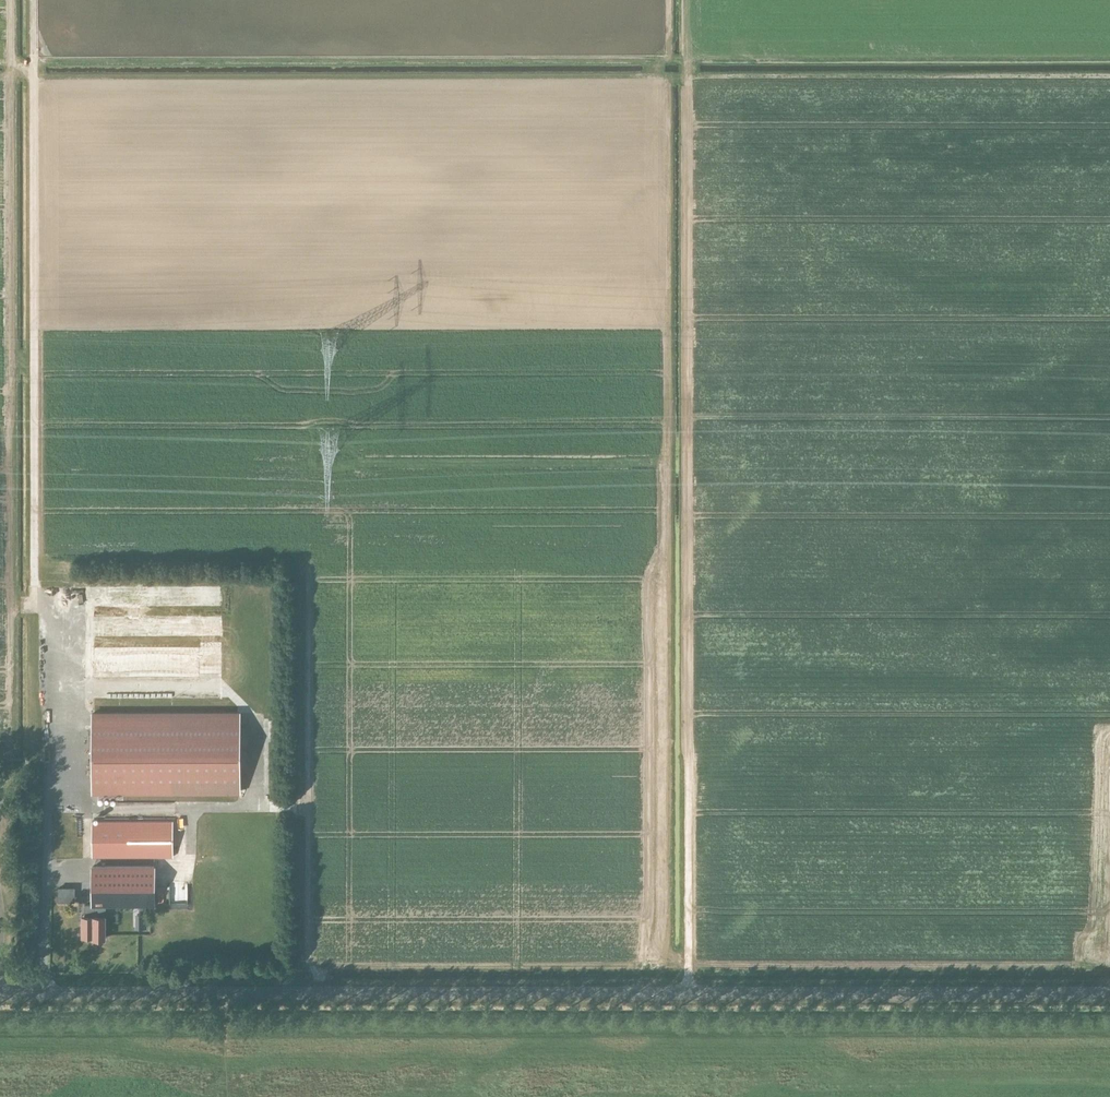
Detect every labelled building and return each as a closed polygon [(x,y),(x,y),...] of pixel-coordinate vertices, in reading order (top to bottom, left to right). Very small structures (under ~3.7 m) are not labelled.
[(126,647),(126,660),(138,659),(138,646),(126,647)] [(223,692),(231,690),(227,676),(220,678),(223,692)] [(49,701),(55,700),(53,682),(46,683),(49,701)] [(92,793),(240,792),(240,710),(91,711),(92,793)] [(172,821),(92,821),(92,857),(172,856),(172,821)] [(105,915),(105,904),(154,904),(154,866),(92,866),(92,903),(92,904),(95,904),(95,915),(105,915)] [(178,880),(179,891),(193,891),(192,879),(178,880)] [(105,915),(95,915),(95,904),(92,904),(92,903),(85,903),(85,913),(82,913),(82,934),(93,934),(93,938),(105,937),(105,915)]
